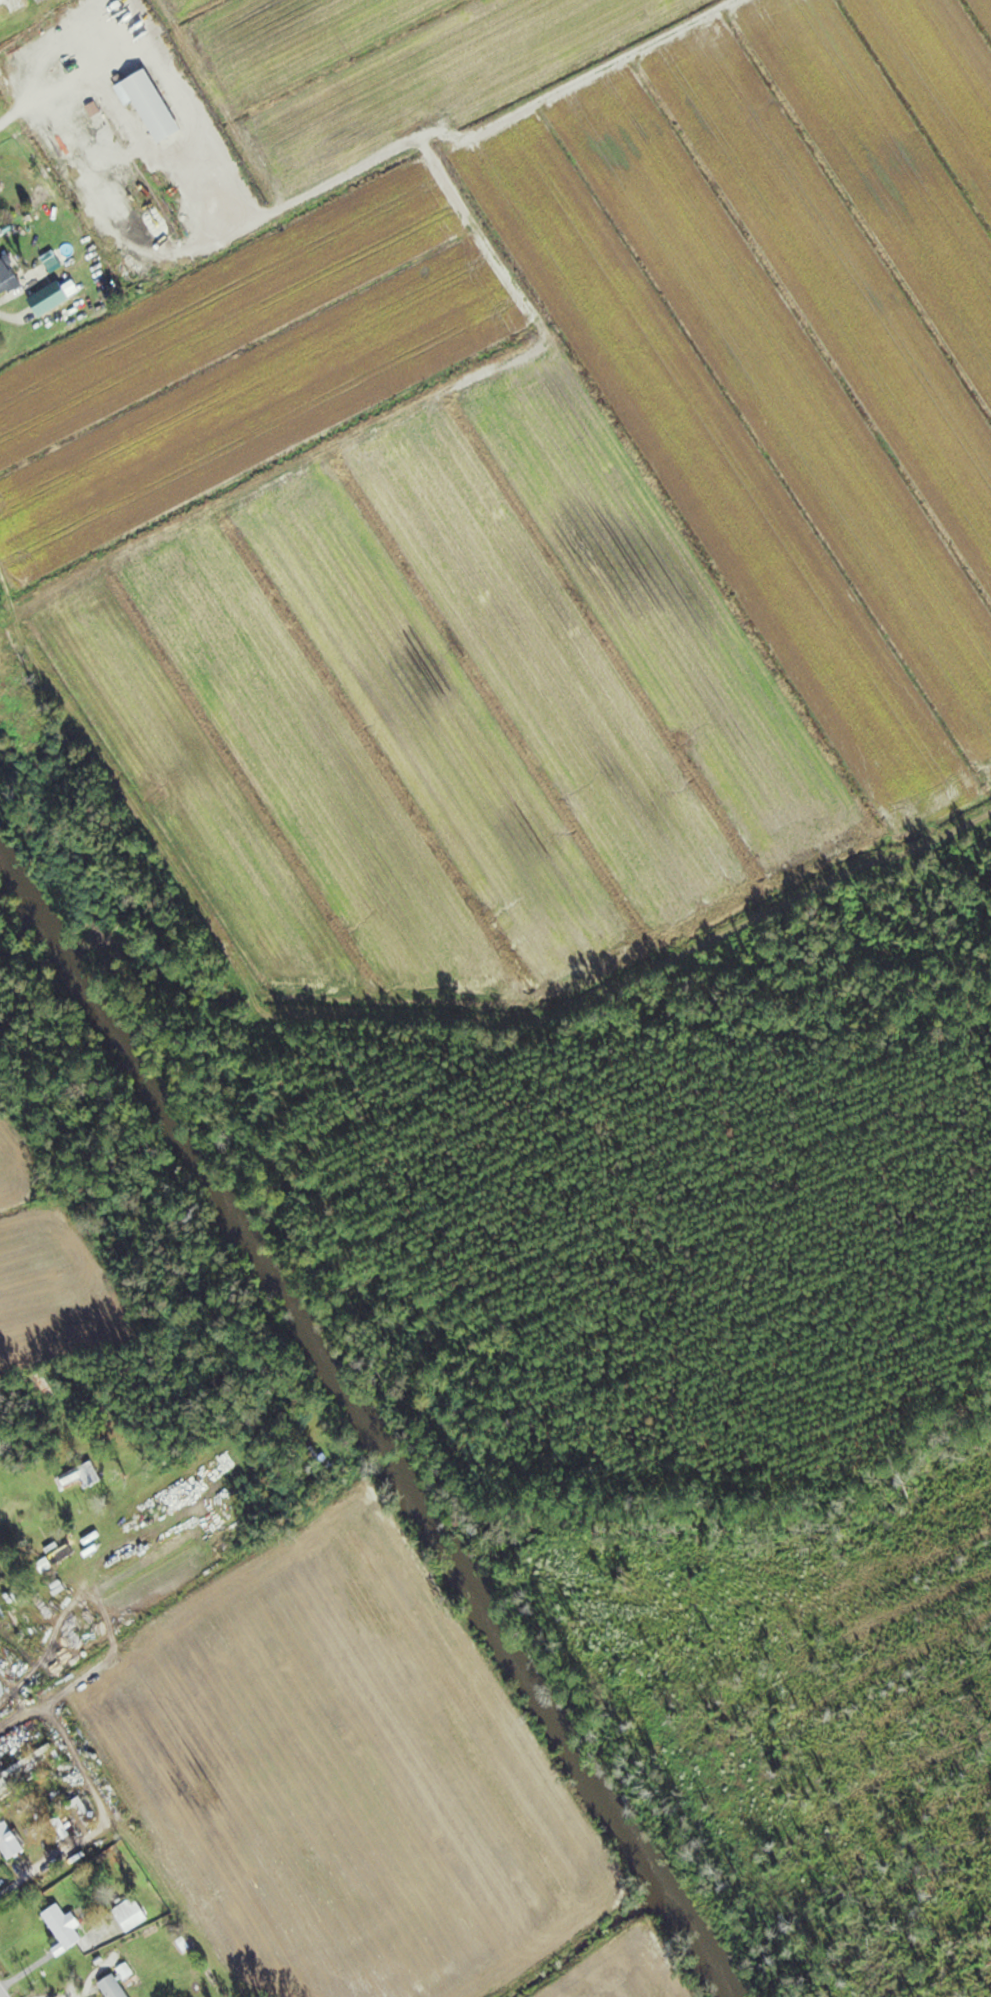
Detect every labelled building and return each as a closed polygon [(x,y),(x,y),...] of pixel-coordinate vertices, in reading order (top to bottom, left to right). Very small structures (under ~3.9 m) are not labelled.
[(4,21),(33,5),(30,0),(0,0),(0,13),(4,21)] [(129,105),(140,99),(164,145),(188,132),(154,68),(119,86),(129,105)] [(11,255),(0,260),(0,275),(11,295),(27,287),(11,255)] [(59,1480),(66,1493),(85,1482),(90,1490),(107,1481),(96,1461),(59,1480)] [(79,1553),(69,1532),(39,1546),(49,1567),(79,1553)] [(16,1788),(7,1774),(0,1779),(0,1799),(16,1788)] [(29,1853),(13,1817),(0,1822),(0,1840),(9,1861),(29,1853)] [(118,1909),(133,1932),(154,1918),(139,1895),(118,1909)] [(46,1915),(70,1951),(88,1939),(63,1903),(46,1915)] [(112,1996),(134,1996),(117,1973),(102,1984),(112,1996)]
